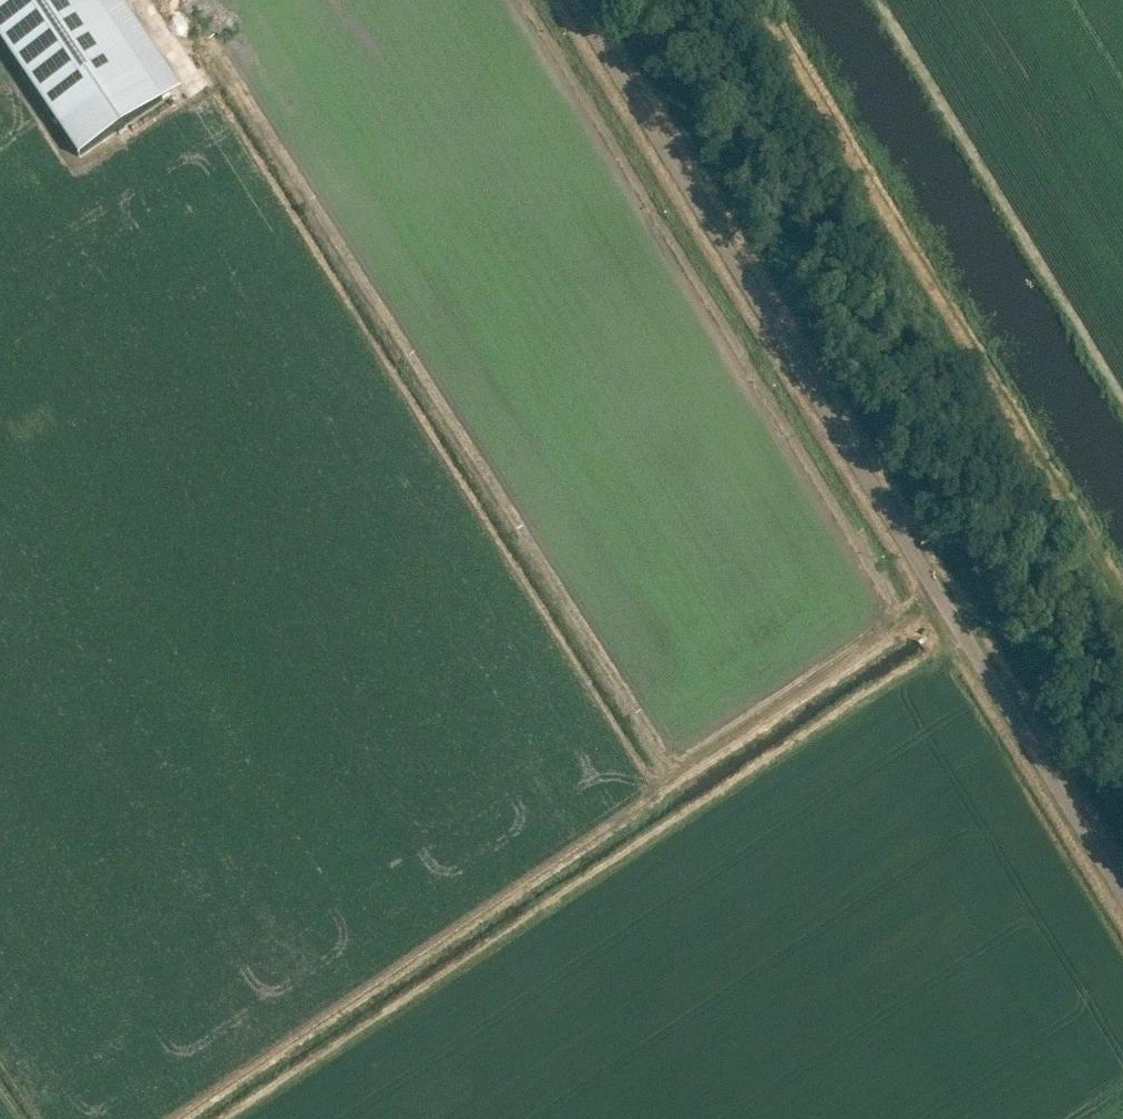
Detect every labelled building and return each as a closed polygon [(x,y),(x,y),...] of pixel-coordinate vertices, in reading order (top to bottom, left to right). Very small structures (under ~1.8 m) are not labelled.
[(163,101),(95,0),(0,0),(0,40),(79,158),(163,101)]
